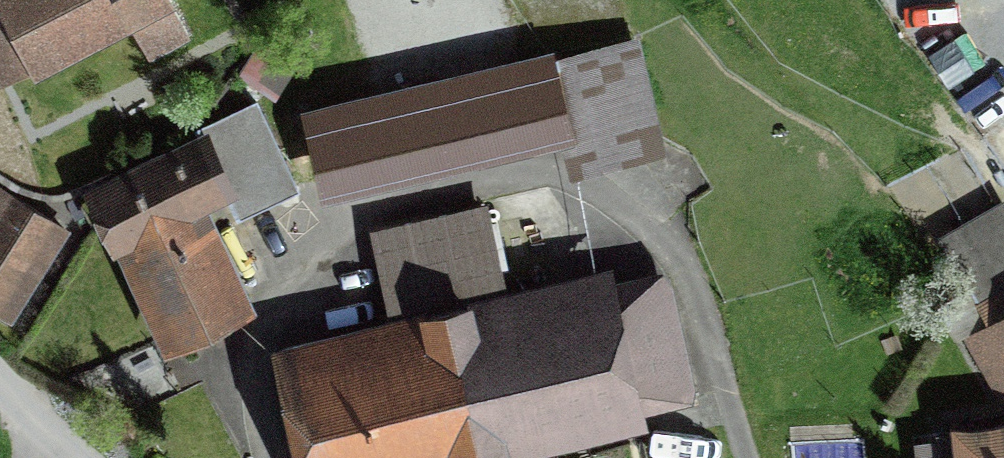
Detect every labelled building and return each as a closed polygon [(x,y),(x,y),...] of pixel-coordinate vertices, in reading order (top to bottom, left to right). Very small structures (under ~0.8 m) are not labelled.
[(33,68),(129,17),(148,53),(186,33),(169,0),(0,0),(0,2),(29,61),(33,68)] [(29,61),(0,2),(0,77),(29,61)] [(626,54),(317,126),(331,188),(641,116),(626,54)] [(98,191),(118,234),(224,184),(238,213),(296,186),(256,100),(198,128),(204,141),(98,191)] [(52,221),(11,195),(0,213),(0,304),(52,221)] [(138,257),(174,331),(231,303),(197,229),(138,257)] [(660,283),(297,369),(317,457),(391,457),(411,453),(412,457),(500,457),(494,434),(683,389),(660,283)] [(1003,343),(1003,316),(992,323),(1003,343)] [(960,430),(963,457),(1003,457),(1003,424),(960,430)]
